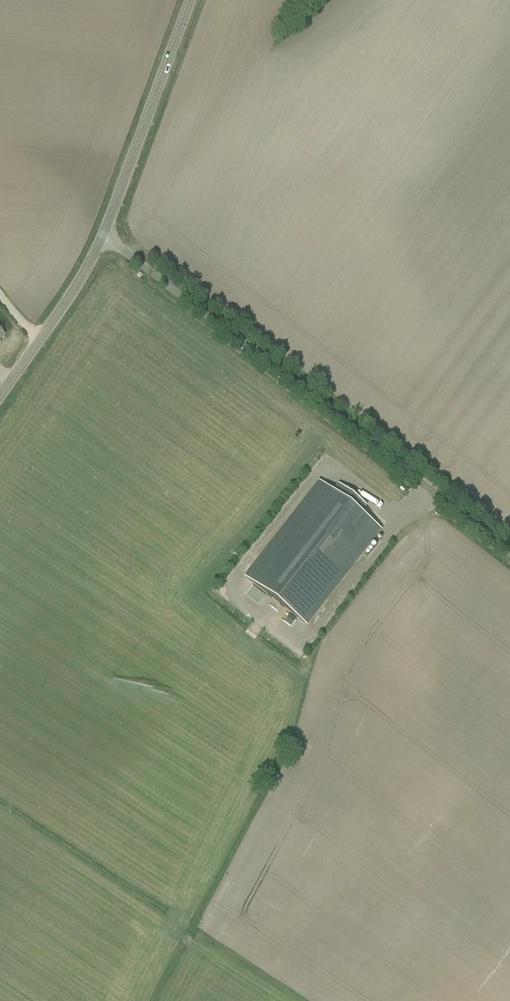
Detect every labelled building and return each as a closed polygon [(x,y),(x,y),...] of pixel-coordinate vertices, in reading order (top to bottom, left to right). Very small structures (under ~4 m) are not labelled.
[(330,493),(317,483),(243,578),(304,626),(378,530),(358,514),(364,506),(336,485),(330,493)] [(227,583),(240,592),(246,583),(234,574),(227,583)] [(240,593),(257,606),(263,598),(246,585),(240,593)]
